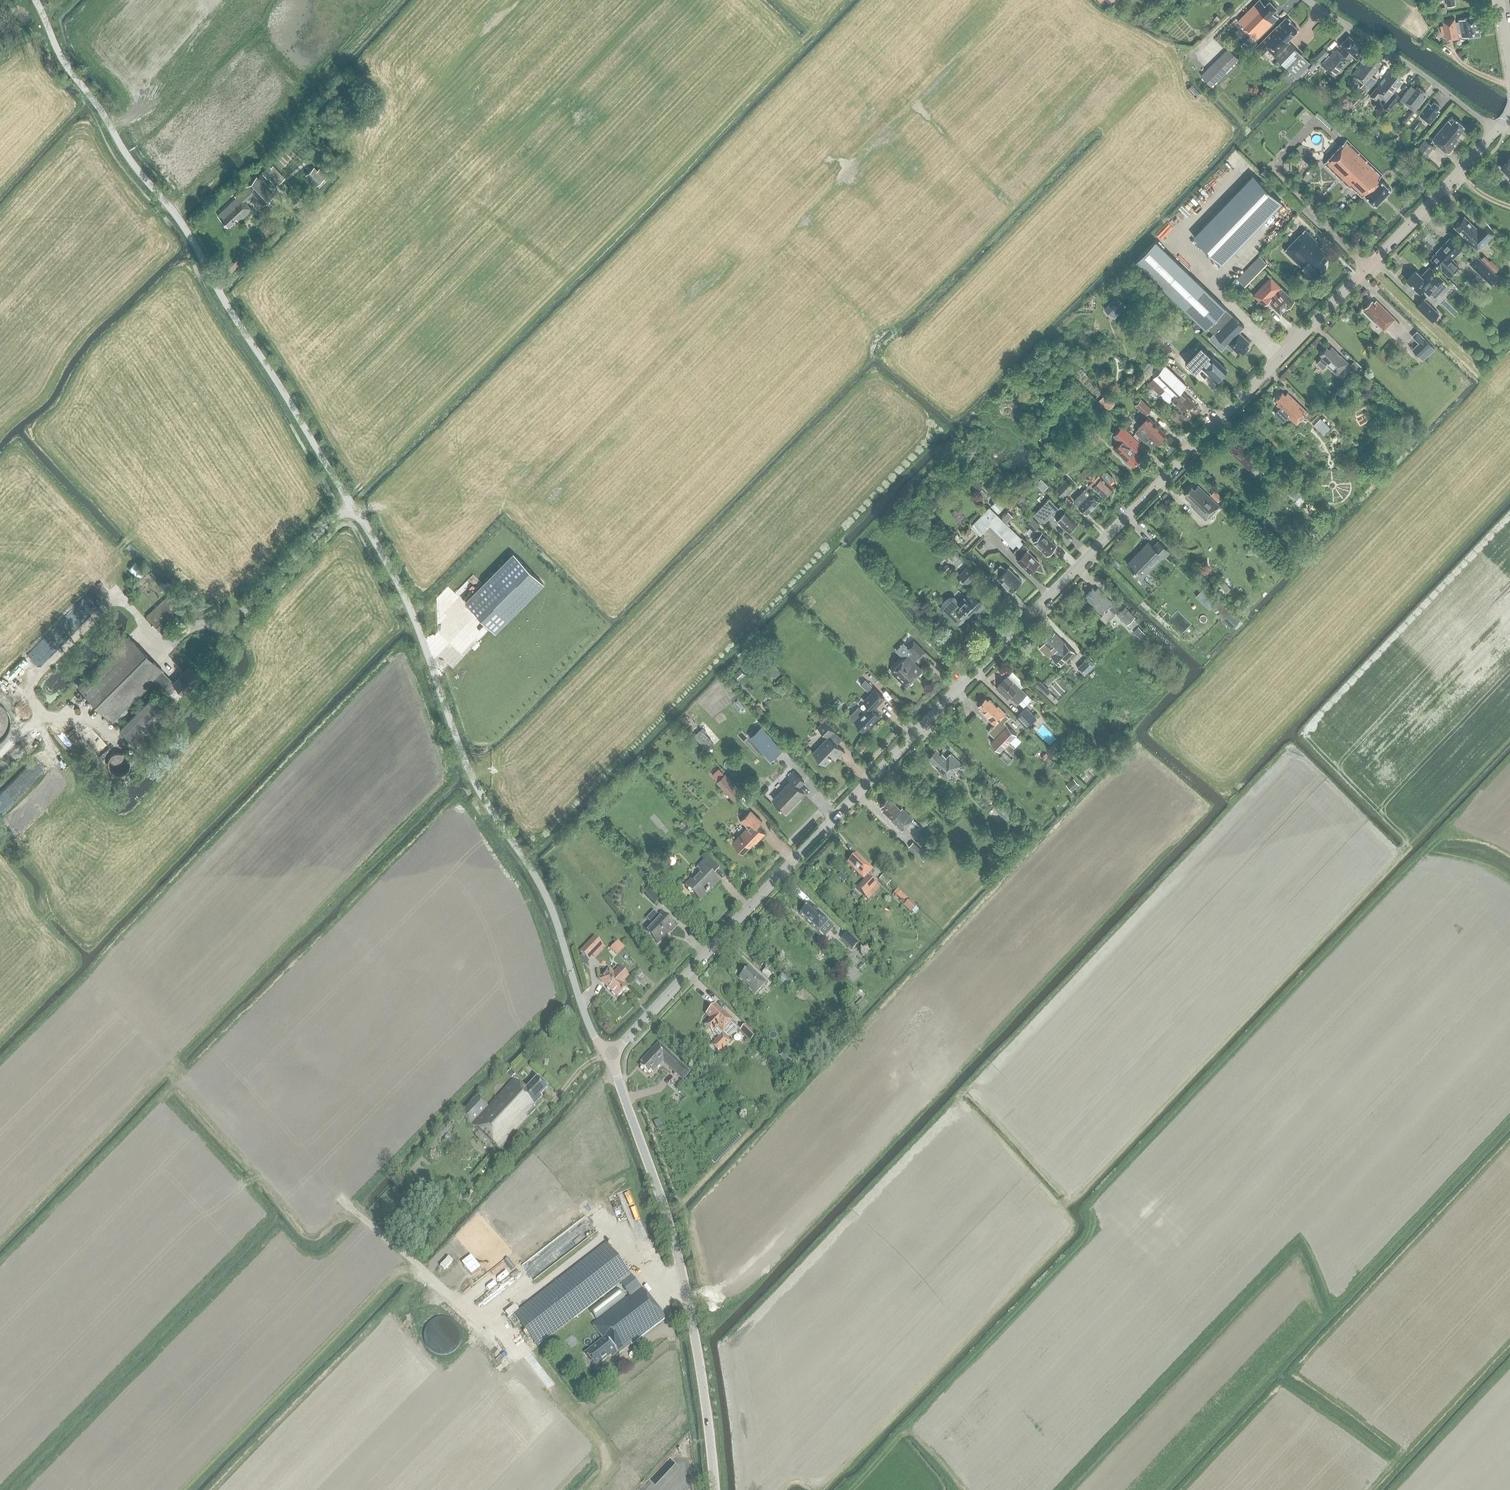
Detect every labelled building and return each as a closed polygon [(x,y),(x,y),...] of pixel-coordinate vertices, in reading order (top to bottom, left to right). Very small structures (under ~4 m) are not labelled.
[(1237,22),(1255,40),(1277,17),(1272,12),(1276,8),(1273,4),(1269,1),(1265,5),(1260,0),(1259,0),(1237,22)] [(1438,20),(1429,4),(1419,10),(1428,26),(1438,20)] [(1140,19),(1145,25),(1155,17),(1150,11),(1140,19)] [(1459,20),(1459,21),(1455,22),(1454,18),(1443,21),(1447,40),(1458,38),(1457,34),(1461,33),(1462,37),(1468,36),(1469,36),(1480,34),(1476,15),(1465,18),(1459,20)] [(1277,27),(1261,43),(1281,62),(1282,62),(1296,76),(1298,78),(1311,64),(1309,62),(1295,48),(1287,40),(1298,30),(1286,18),(1277,27)] [(1352,54),(1357,58),(1364,50),(1349,36),(1339,47),(1342,50),(1340,52),(1338,51),(1334,51),(1329,56),(1328,56),(1321,64),(1335,77),(1350,61),(1348,60),(1352,54)] [(1240,60),(1228,48),(1200,76),(1212,88),(1240,60)] [(1324,48),(1314,58),(1319,63),(1329,53),(1324,48)] [(1376,79),(1371,75),(1381,62),(1369,52),(1367,52),(1360,61),(1362,62),(1352,76),(1362,84),(1360,87),(1364,90),(1366,92),(1376,79)] [(1402,76),(1395,70),(1392,73),(1390,71),(1370,96),(1375,101),(1379,96),(1386,101),(1402,81),(1400,79),(1402,76)] [(1200,95),(1192,85),(1187,90),(1195,99),(1200,95)] [(1414,111),(1425,97),(1422,95),(1425,92),(1417,86),(1414,91),(1411,89),(1401,101),(1414,111)] [(1364,90),(1358,97),(1362,100),(1368,93),(1366,92),(1364,90)] [(1401,97),(1395,92),(1383,106),(1389,111),(1401,97)] [(1357,96),(1351,101),(1356,106),(1362,100),(1358,97),(1357,96)] [(1440,112),(1437,110),(1440,106),(1434,102),(1431,105),(1429,103),(1419,116),(1430,124),(1440,112)] [(1416,109),(1404,123),(1408,126),(1420,112),(1416,109)] [(1422,123),(1416,119),(1410,127),(1416,131),(1422,123)] [(1465,127),(1455,119),(1451,123),(1448,121),(1432,140),(1448,153),(1455,145),(1454,144),(1458,138),(1457,137),(1465,127)] [(1435,147),(1425,139),(1417,149),(1426,157),(1435,147)] [(1364,194),(1376,206),(1391,190),(1379,178),(1382,175),(1346,140),(1324,163),(1350,188),(1351,186),(1362,197),(1364,194)] [(1501,168),(1509,177),(1509,159),(1501,168)] [(279,183),(286,177),(272,163),(262,172),(269,180),(273,177),(279,183)] [(1269,172),(1264,168),(1260,173),(1264,177),(1269,172)] [(319,169),(309,179),(316,186),(326,176),(319,169)] [(1281,203),(1253,175),(1193,237),(1222,264),(1281,203)] [(252,210),(244,202),(253,194),(263,205),(275,194),(258,176),(247,187),(248,188),(218,216),(229,227),(237,220),(239,222),(252,210)] [(1466,240),(1477,251),(1493,234),(1482,223),(1477,229),(1464,217),(1454,227),(1467,239),(1466,240)] [(1305,229),(1284,250),(1302,268),(1303,267),(1311,275),(1317,270),(1318,271),(1323,271),(1325,268),(1325,263),(1325,262),(1330,257),(1321,248),(1322,247),(1305,229)] [(1431,259),(1441,269),(1449,276),(1458,267),(1451,260),(1462,249),(1450,237),(1439,249),(1440,250),(1431,259)] [(1232,315),(1232,316),(1233,316),(1156,241),(1136,261),(1205,329),(1207,327),(1214,334),(1215,334),(1232,315)] [(1477,256),(1469,264),(1478,272),(1485,264),(1477,256)] [(1259,257),(1236,279),(1244,287),(1266,264),(1259,257)] [(1487,265),(1495,273),(1500,268),(1492,260),(1487,265)] [(1429,295),(1443,280),(1429,267),(1421,276),(1416,271),(1406,280),(1419,292),(1422,289),(1429,295)] [(1294,300),(1281,287),(1271,277),(1253,295),(1263,305),(1268,301),(1280,313),(1286,307),(1286,308),(1294,300)] [(1117,295),(1105,307),(1116,318),(1128,306),(1117,295)] [(1439,314),(1424,299),(1417,307),(1432,321),(1439,314)] [(1363,310),(1384,330),(1395,319),(1376,301),(1374,303),(1372,301),(1365,308),(1363,310)] [(1249,342),(1239,332),(1244,327),(1232,315),(1215,334),(1226,345),(1232,351),(1234,349),(1238,352),(1240,350),(1242,352),(1243,351),(1245,351),(1248,349),(1247,347),(1249,345),(1247,344),(1249,342)] [(1171,348),(1157,334),(1151,341),(1165,355),(1171,348)] [(1411,350),(1418,358),(1431,346),(1423,338),(1411,350)] [(1146,346),(1142,349),(1148,355),(1152,352),(1146,346)] [(1320,358),(1316,363),(1323,369),(1327,365),(1337,374),(1348,363),(1331,347),(1329,350),(1327,348),(1320,354),(1322,356),(1320,358)] [(1226,370),(1212,357),(1203,348),(1189,362),(1198,371),(1202,367),(1216,380),(1226,370)] [(1143,372),(1151,364),(1146,360),(1139,368),(1143,372)] [(1152,364),(1132,384),(1137,389),(1157,369),(1152,364)] [(1361,367),(1358,364),(1351,371),(1354,375),(1361,367)] [(1184,408),(1187,410),(1194,403),(1181,390),(1186,385),(1165,365),(1153,377),(1165,388),(1161,392),(1170,401),(1171,399),(1182,410),(1184,408)] [(1100,400),(1109,410),(1116,402),(1107,393),(1100,400)] [(1307,413),(1287,393),(1285,396),(1282,393),(1276,400),(1278,402),(1276,405),(1279,408),(1274,413),(1283,422),(1289,416),(1297,424),(1307,413)] [(1152,408),(1141,398),(1135,405),(1145,415),(1152,408)] [(1140,427),(1135,432),(1146,441),(1150,446),(1152,446),(1155,443),(1155,441),(1157,441),(1165,433),(1154,422),(1154,423),(1150,419),(1148,418),(1148,417),(1140,425),(1140,427)] [(1314,424),(1323,434),(1329,428),(1320,419),(1314,424)] [(1122,427),(1116,433),(1114,435),(1121,442),(1114,449),(1129,464),(1130,463),(1133,466),(1141,458),(1138,455),(1139,454),(1130,445),(1135,439),(1122,427)] [(1101,441),(1092,433),(1083,442),(1092,450),(1101,441)] [(1061,459),(1068,467),(1074,462),(1066,454),(1061,459)] [(1364,461),(1361,457),(1356,460),(1360,465),(1364,461)] [(1101,476),(1094,469),(1085,478),(1092,485),(1103,496),(1112,486),(1109,483),(1112,480),(1112,478),(1107,472),(1105,472),(1101,476)] [(1274,486),(1281,493),(1291,482),(1282,474),(1276,480),(1278,482),(1274,486)] [(972,484),(979,490),(983,486),(976,479),(972,484)] [(1074,487),(1066,479),(1055,490),(1063,498),(1074,487)] [(1219,507),(1198,486),(1194,489),(1192,487),(1185,494),(1188,496),(1186,498),(1195,506),(1193,508),(1206,520),(1219,507)] [(1099,501),(1090,493),(1085,489),(1074,501),(1078,506),(1086,514),(1099,501)] [(1292,494),(1297,500),(1302,494),(1297,489),(1292,494)] [(1215,490),(1210,495),(1217,502),(1222,497),(1215,490)] [(1022,498),(1018,503),(1024,508),(1028,504),(1022,498)] [(1049,499),(1033,515),(1043,524),(1052,515),(1057,520),(1068,531),(1077,522),(1066,511),(1065,511),(1060,506),(1058,508),(1049,499)] [(1004,507),(997,500),(991,506),(998,513),(1004,507)] [(1039,562),(1027,551),(1029,549),(1020,540),(1021,539),(989,508),(972,526),(980,534),(990,524),(1013,547),(1017,544),(1019,546),(1013,554),(1018,559),(1017,561),(1029,572),(1039,562)] [(1013,517),(1008,512),(1001,519),(1006,524),(1013,517)] [(1039,524),(1032,517),(1025,523),(1032,531),(1039,524)] [(1056,546),(1038,528),(1030,536),(1035,540),(1033,542),(1035,543),(1034,544),(1038,548),(1039,547),(1047,555),(1056,546)] [(1169,552),(1158,542),(1153,547),(1148,543),(1127,564),(1140,576),(1160,555),(1163,558),(1169,552)] [(959,550),(954,552),(958,560),(963,557),(959,550)] [(495,632),(543,584),(513,554),(465,602),(495,632)] [(1282,565),(1287,560),(1282,554),(1277,559),(1282,565)] [(1273,562),(1279,569),(1282,566),(1275,559),(1273,562)] [(133,563),(129,570),(140,576),(144,570),(133,563)] [(947,564),(941,570),(945,574),(950,568),(947,564)] [(1022,581),(1008,568),(1006,570),(1001,565),(995,571),(1000,576),(998,578),(1011,592),(1022,581)] [(976,575),(966,566),(958,576),(968,584),(976,575)] [(1226,591),(1231,588),(1226,580),(1220,583),(1226,591)] [(1207,586),(1201,592),(1211,601),(1217,595),(1207,586)] [(1097,609),(1096,610),(1102,615),(1100,617),(1106,622),(1114,614),(1118,609),(1113,604),(1097,589),(1095,591),(1093,588),(1086,595),(1088,598),(1087,599),(1097,609)] [(973,592),(967,599),(964,596),(957,603),(960,606),(956,611),(966,620),(975,611),(978,613),(986,605),(973,592)] [(185,612),(169,594),(146,616),(161,633),(185,612)] [(1220,599),(1211,607),(1232,629),(1241,620),(1220,599)] [(1135,617),(1126,607),(1117,615),(1132,630),(1138,623),(1134,618),(1135,617)] [(1138,626),(1133,631),(1141,639),(1146,634),(1138,626)] [(1046,642),(1044,643),(1039,648),(1050,658),(1052,656),(1061,665),(1069,657),(1072,659),(1077,655),(1064,642),(1064,643),(1054,633),(1052,635),(1050,633),(1043,639),(1046,642)] [(78,687),(80,690),(112,722),(154,681),(168,695),(176,686),(184,695),(200,679),(188,668),(173,683),(162,672),(163,672),(128,637),(78,687)] [(893,673),(892,674),(896,677),(897,676),(907,686),(922,671),(914,662),(918,658),(919,659),(925,652),(914,641),(907,648),(912,652),(908,656),(907,656),(892,671),(893,673)] [(1095,664),(1087,657),(1078,668),(1085,674),(1095,664)] [(25,659),(16,667),(28,680),(37,671),(25,659)] [(734,675),(739,680),(745,675),(740,669),(734,675)] [(999,685),(996,688),(1007,699),(1010,696),(1017,703),(1018,702),(1024,707),(1031,700),(1007,676),(1004,679),(999,685)] [(860,684),(869,693),(873,688),(865,680),(860,684)] [(1051,690),(1043,682),(1038,687),(1047,695),(1051,690)] [(869,707),(864,713),(858,708),(850,717),(864,731),(879,716),(873,710),(884,699),(874,690),(863,701),(869,707)] [(174,717),(152,695),(120,729),(142,750),(174,717)] [(1009,718),(1006,715),(998,707),(997,708),(989,700),(988,701),(985,699),(979,705),(981,708),(979,709),(987,717),(987,718),(995,726),(993,727),(989,731),(992,734),(991,735),(994,738),(990,742),(1000,752),(1016,735),(1004,723),(1009,718)] [(1037,718),(1026,707),(1016,717),(1027,728),(1037,718)] [(817,727),(828,737),(813,753),(825,765),(836,754),(839,757),(844,752),(836,745),(842,739),(823,721),(817,727)] [(761,727),(749,738),(769,760),(782,749),(761,727)] [(702,728),(694,735),(709,750),(717,743),(702,728)] [(89,744),(104,753),(110,743),(95,734),(89,744)] [(947,781),(957,771),(962,766),(950,754),(946,758),(936,749),(927,758),(938,768),(936,770),(947,781)] [(1087,750),(1078,759),(1088,768),(1097,759),(1087,750)] [(109,763),(109,764),(109,765),(109,767),(110,768),(110,769),(111,770),(112,771),(113,772),(114,773),(115,773),(116,774),(117,774),(118,774),(120,774),(121,774),(122,774),(124,773),(125,773),(126,772),(127,771),(128,770),(128,769),(129,768),(129,767),(130,766),(130,764),(130,763),(130,762),(130,761),(129,759),(129,758),(128,757),(127,756),(126,755),(125,755),(124,754),(123,754),(121,753),(120,753),(119,753),(118,753),(116,753),(115,754),(114,754),(113,755),(112,756),(111,757),(110,758),(110,759),(109,760),(109,762),(109,763)] [(47,770),(35,758),(0,792),(0,808),(4,812),(47,770)] [(773,800),(786,812),(804,793),(798,788),(804,782),(794,772),(788,778),(791,781),(773,800)] [(744,794),(725,774),(716,782),(735,802),(744,794)] [(1074,778),(1068,784),(1074,790),(1079,785),(1074,778)] [(913,819),(902,808),(900,810),(891,801),(890,802),(888,799),(881,806),(883,808),(882,810),(891,819),(890,820),(902,831),(913,819)] [(1000,801),(994,807),(1008,821),(1013,815),(1000,801)] [(747,828),(740,836),(733,842),(744,852),(754,842),(755,843),(765,834),(757,826),(762,822),(750,811),(741,820),(747,826),(747,828)] [(678,825),(688,837),(694,831),(687,823),(686,825),(682,821),(678,825)] [(927,856),(913,842),(908,847),(923,861),(927,856)] [(846,864),(863,880),(872,870),(855,854),(846,864)] [(719,869),(706,857),(696,868),(700,872),(685,887),(699,901),(717,882),(711,876),(719,869)] [(879,880),(886,887),(891,882),(884,875),(879,880)] [(868,876),(856,888),(864,896),(876,884),(868,876)] [(662,897),(650,885),(643,891),(656,903),(662,897)] [(900,891),(896,895),(900,900),(904,895),(900,891)] [(909,899),(903,905),(910,912),(916,906),(909,899)] [(808,904),(799,913),(818,931),(827,921),(808,904)] [(657,944),(657,943),(667,932),(669,934),(676,926),(668,918),(666,919),(661,914),(658,917),(653,913),(647,919),(652,924),(644,932),(657,944)] [(858,943),(847,932),(841,938),(852,949),(858,943)] [(601,945),(594,938),(580,952),(587,960),(601,945)] [(612,947),(619,954),(624,948),(618,941),(612,947)] [(628,977),(622,971),(619,968),(613,973),(608,969),(598,980),(617,997),(626,988),(622,984),(628,977)] [(752,972),(747,968),(738,978),(749,988),(748,989),(754,995),(766,983),(753,971),(752,972)] [(765,969),(761,973),(767,978),(771,975),(765,969)] [(794,984),(784,974),(777,980),(786,991),(794,984)] [(862,998),(855,1004),(859,1008),(866,1002),(862,998)] [(710,1019),(704,1025),(712,1033),(713,1032),(718,1038),(711,1045),(719,1053),(729,1042),(727,1039),(736,1029),(739,1031),(740,1030),(731,1022),(733,1021),(724,1012),(723,1013),(714,1005),(705,1015),(710,1019)] [(740,1030),(739,1031),(749,1042),(756,1035),(746,1025),(740,1030)] [(652,1073),(662,1061),(675,1073),(682,1065),(658,1043),(640,1062),(642,1064),(640,1067),(647,1073),(649,1071),(652,1073)] [(781,1052),(779,1056),(789,1062),(792,1058),(781,1052)] [(515,1074),(510,1070),(507,1074),(511,1078),(515,1074)] [(548,1088),(536,1077),(526,1089),(514,1078),(488,1107),(477,1096),(459,1115),(498,1151),(529,1118),(528,1118),(536,1109),(534,1107),(543,1098),(540,1096),(548,1088)] [(570,1227),(523,1265),(534,1278),(596,1227),(587,1216),(584,1219),(587,1223),(575,1233),(570,1227)] [(644,1226),(639,1229),(643,1238),(649,1236),(644,1226)] [(666,1319),(659,1311),(606,1244),(514,1315),(539,1346),(620,1284),(630,1297),(592,1326),(603,1340),(585,1355),(596,1368),(612,1355),(614,1357),(618,1353),(620,1355),(666,1319)] [(624,1297),(618,1288),(589,1310),(596,1319),(624,1297)]
